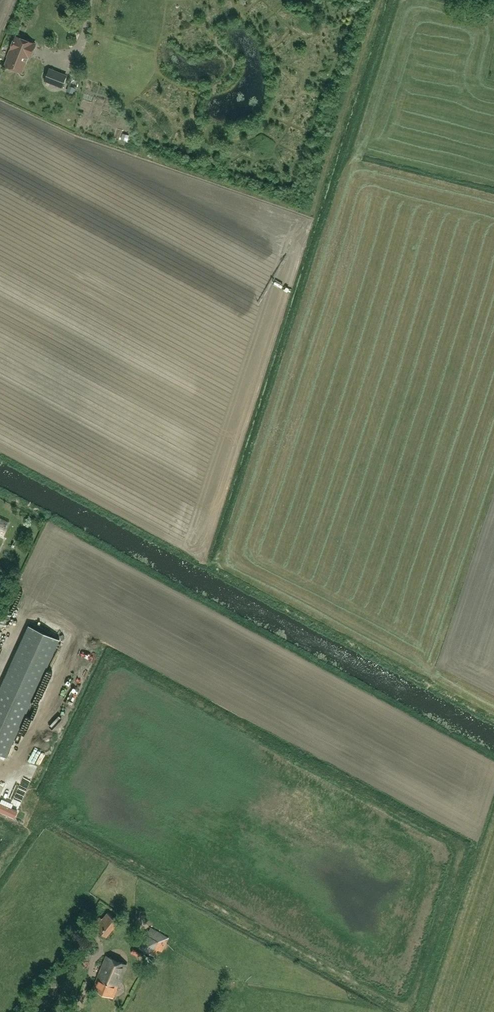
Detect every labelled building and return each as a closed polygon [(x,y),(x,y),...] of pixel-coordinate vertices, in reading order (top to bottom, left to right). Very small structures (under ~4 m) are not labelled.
[(7,57),(9,57),(5,66),(21,72),(27,56),(30,58),(35,45),(16,36),(7,57)] [(45,81),(61,88),(66,77),(49,70),(45,81)] [(0,693),(0,752),(12,757),(61,637),(29,624),(0,693)] [(107,937),(119,921),(107,912),(95,927),(107,937)] [(139,948),(155,956),(158,949),(162,951),(170,937),(151,926),(139,948)] [(113,997),(127,965),(107,956),(93,989),(113,997)]
